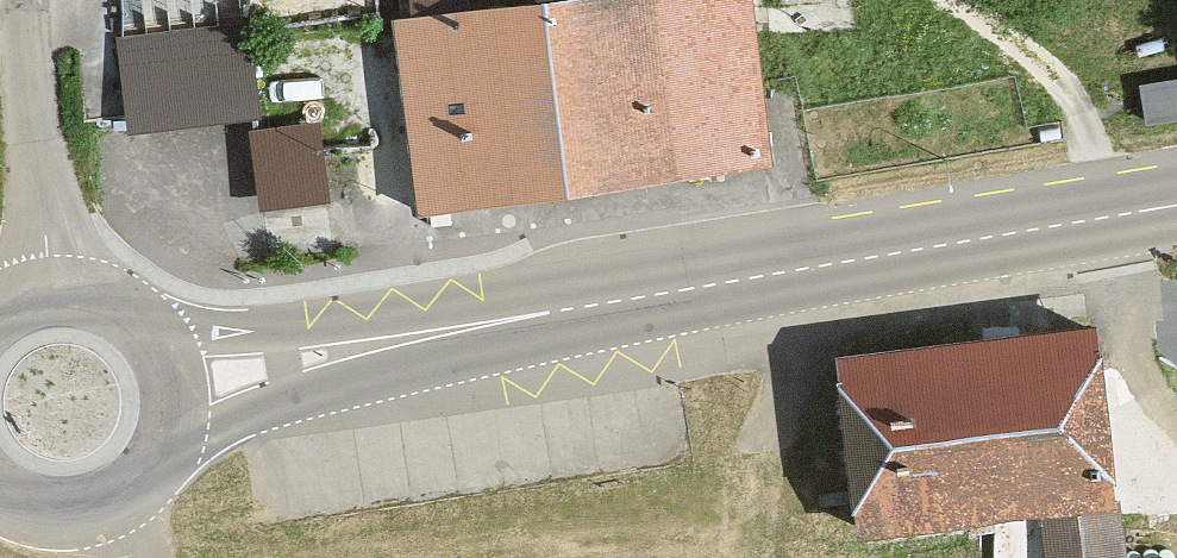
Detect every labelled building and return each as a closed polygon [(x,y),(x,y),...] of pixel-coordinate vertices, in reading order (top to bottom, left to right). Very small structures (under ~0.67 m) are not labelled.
[(417,16),(437,195),(772,158),(755,0),(568,0),(417,16)] [(136,122),(266,105),(253,4),(123,21),(136,122)] [(1147,79),(1154,110),(1176,105),(1176,72),(1147,79)] [(265,198),(337,190),(329,109),(257,116),(265,198)] [(1109,296),(835,329),(857,513),(1131,480),(1109,296)]
